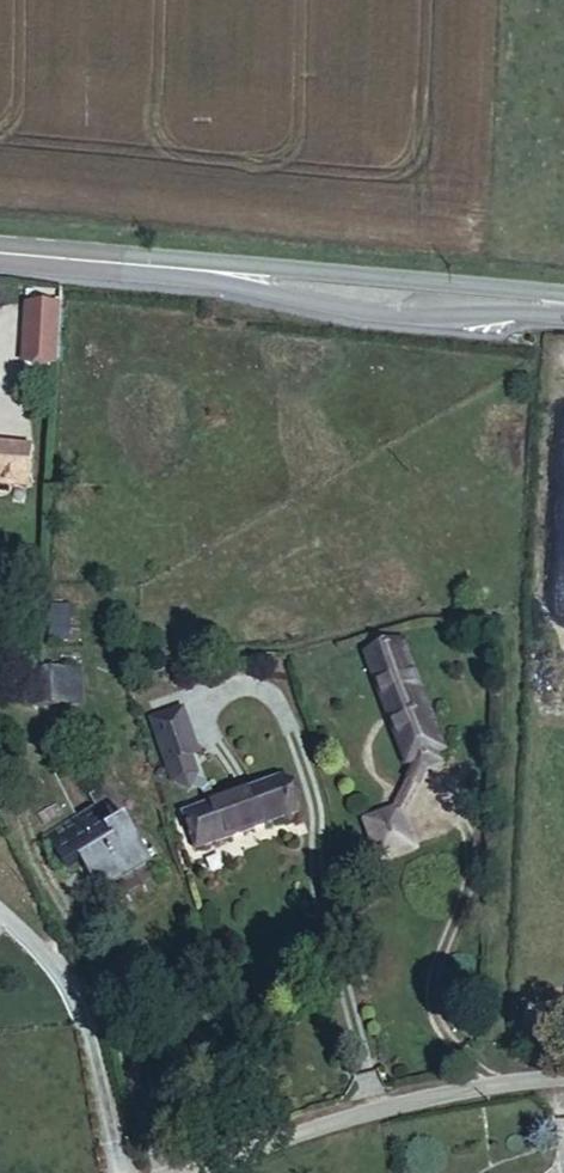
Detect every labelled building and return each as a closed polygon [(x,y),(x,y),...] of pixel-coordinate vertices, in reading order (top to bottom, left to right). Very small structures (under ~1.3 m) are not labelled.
[(12,465),(0,464),(0,500),(10,501),(12,465)] [(68,636),(71,606),(49,605),(46,635),(68,636)] [(445,767),(399,656),(361,671),(414,780),(445,767)] [(81,704),(81,665),(31,665),(32,704),(81,704)] [(195,765),(179,719),(147,730),(158,764),(182,756),(186,768),(195,765)] [(192,787),(186,768),(182,756),(158,764),(168,793),(186,801),(192,787)] [(297,833),(285,794),(180,825),(192,863),(297,833)] [(154,869),(130,826),(103,840),(91,820),(35,850),(56,887),(80,875),(96,901),(154,869)] [(407,882),(401,839),(365,844),(371,887),(407,882)]
